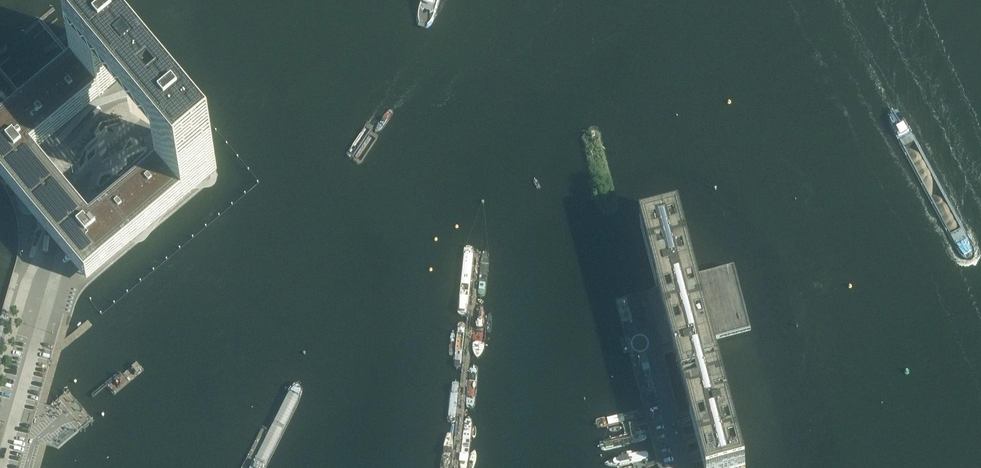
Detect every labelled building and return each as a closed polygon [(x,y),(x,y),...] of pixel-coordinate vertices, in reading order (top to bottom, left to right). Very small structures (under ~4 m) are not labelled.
[(195,143),(195,142),(194,141),(193,140),(188,138),(132,71),(106,41),(73,69),(0,129),(0,179),(5,184),(22,205),(23,209),(24,210),(25,211),(26,212),(28,213),(29,213),(42,229),(88,284),(135,244),(136,244),(138,245),(140,244),(141,244),(141,243),(142,242),(151,231),(184,203),(202,188),(209,187),(210,186),(212,185),(213,184),(214,182),(214,181),(214,178),(218,174),(212,167),(212,164),(211,163),(210,162),(210,161),(208,160),(207,160),(206,160),(196,148),(196,146),(196,144),(195,143)] [(751,332),(734,268),(695,279),(679,214),(640,225),(657,289),(656,289),(657,292),(657,291),(663,313),(662,313),(673,352),(712,341),(712,342),(751,332)] [(459,284),(454,333),(454,334),(454,335),(454,336),(455,336),(455,337),(456,337),(457,338),(458,338),(459,338),(460,337),(461,337),(461,336),(462,336),(462,335),(462,334),(468,285),(468,284),(467,283),(466,282),(465,281),(464,281),(463,281),(462,281),(462,282),(461,282),(460,282),(460,283),(460,284),(459,284)] [(728,405),(717,360),(712,342),(712,341),(673,352),(690,415),(728,405)] [(452,352),(447,401),(447,402),(447,403),(448,404),(449,405),(450,405),(451,405),(452,405),(453,405),(454,404),(454,403),(455,402),(461,352),(460,351),(460,350),(459,350),(458,349),(457,349),(456,349),(455,349),(454,350),(453,350),(453,351),(452,351),(452,352)] [(650,370),(647,357),(640,359),(643,372),(650,370)] [(728,405),(690,415),(704,467),(745,467),(728,405)] [(623,453),(625,463),(653,456),(651,446),(623,453)]
